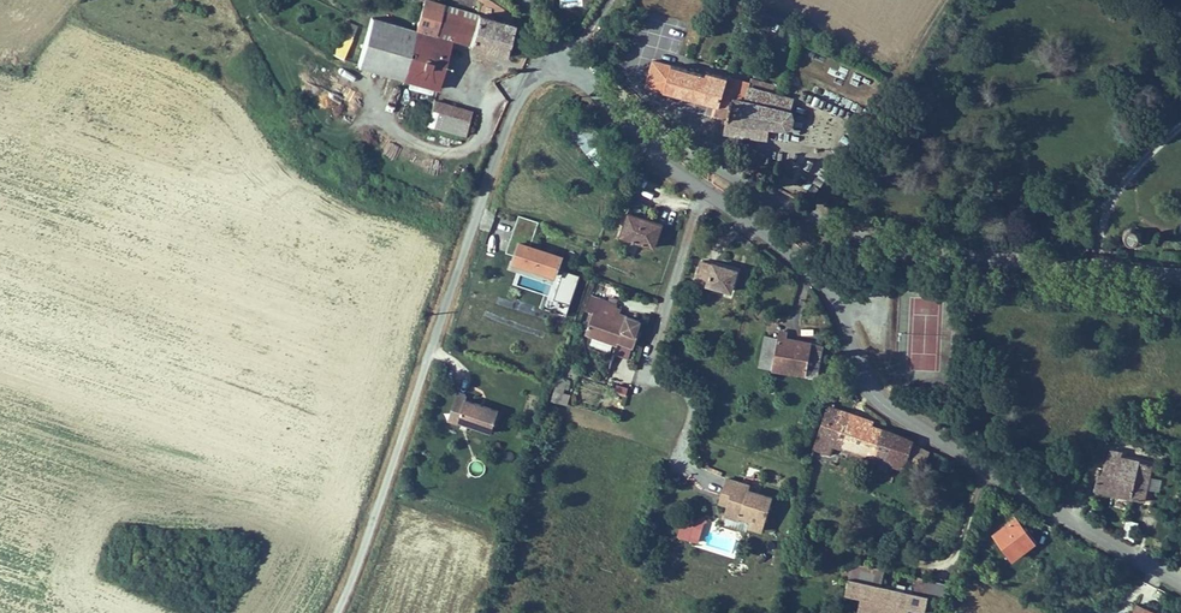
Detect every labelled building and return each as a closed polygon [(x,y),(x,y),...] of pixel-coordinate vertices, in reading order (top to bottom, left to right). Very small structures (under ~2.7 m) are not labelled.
[(514,28),(423,1),(414,33),(399,82),(438,94),(453,45),(505,60),(514,28)] [(414,33),(371,20),(356,70),(399,82),(414,33)] [(357,27),(346,22),(342,31),(354,35),(357,27)] [(600,35),(594,45),(612,58),(618,48),(600,35)] [(645,84),(693,97),(701,68),(677,61),(653,55),(645,84)] [(693,97),(718,105),(721,95),(791,111),(795,98),(782,95),(784,87),(752,78),(751,82),(728,76),(729,71),(706,65),(705,69),(701,68),(693,97)] [(853,73),(849,84),(865,89),(869,78),(853,73)] [(721,95),(718,105),(717,109),(729,111),(727,119),(724,135),(746,139),(768,142),(770,130),(788,133),(794,127),(796,120),(794,113),(791,111),(721,95)] [(473,114),(433,103),(426,128),(465,139),(473,114)] [(729,111),(717,109),(716,117),(727,119),(729,111)] [(618,170),(583,128),(567,140),(603,182),(618,170)] [(664,230),(626,216),(617,240),(655,254),(664,230)] [(537,225),(517,218),(504,256),(511,258),(509,265),(555,280),(562,258),(530,247),(537,225)] [(1127,237),(1139,240),(1142,229),(1130,226),(1127,237)] [(740,274),(701,263),(694,287),(733,298),(740,274)] [(554,297),(571,303),(581,274),(565,268),(554,297)] [(585,305),(592,307),(584,329),(592,332),(589,339),(615,349),(614,352),(628,357),(633,344),(634,344),(639,332),(636,330),(641,316),(626,310),(625,312),(621,310),(622,306),(617,304),(618,301),(591,291),(585,305)] [(788,333),(779,332),(778,340),(764,338),(758,370),(806,378),(812,344),(787,340),(788,333)] [(626,397),(629,388),(617,384),(614,393),(626,397)] [(551,399),(567,403),(570,392),(555,388),(551,399)] [(466,398),(456,395),(450,413),(459,416),(457,422),(490,434),(497,413),(465,401),(466,398)] [(833,445),(873,457),(883,426),(873,422),(874,418),(827,403),(813,447),(831,453),(833,445)] [(459,416),(450,413),(446,421),(456,425),(457,422),(459,416)] [(899,431),(883,426),(873,457),(871,464),(887,469),(888,463),(899,431)] [(899,431),(888,463),(905,468),(915,436),(899,431)] [(1111,457),(1122,459),(1124,454),(1112,451),(1111,457)] [(1122,459),(1111,457),(1110,463),(1106,462),(1102,477),(1098,476),(1095,493),(1145,504),(1153,470),(1141,467),(1142,464),(1122,459)] [(725,477),(721,492),(728,494),(726,501),(723,511),(737,515),(738,512),(750,515),(747,523),(764,528),(773,496),(747,488),(748,484),(725,477)] [(728,494),(721,492),(719,499),(726,501),(728,494)] [(678,535),(699,540),(703,523),(708,521),(705,514),(693,519),(682,516),(678,535)] [(1012,564),(1036,546),(1016,520),(993,537),(1012,564)] [(912,589),(883,583),(886,570),(852,562),(844,596),(860,599),(857,612),(862,612),(908,612),(909,609),(924,612),(929,593),(912,589)] [(932,579),(915,575),(912,589),(929,593),(932,579)] [(948,583),(932,579),(929,593),(945,597),(948,583)]
